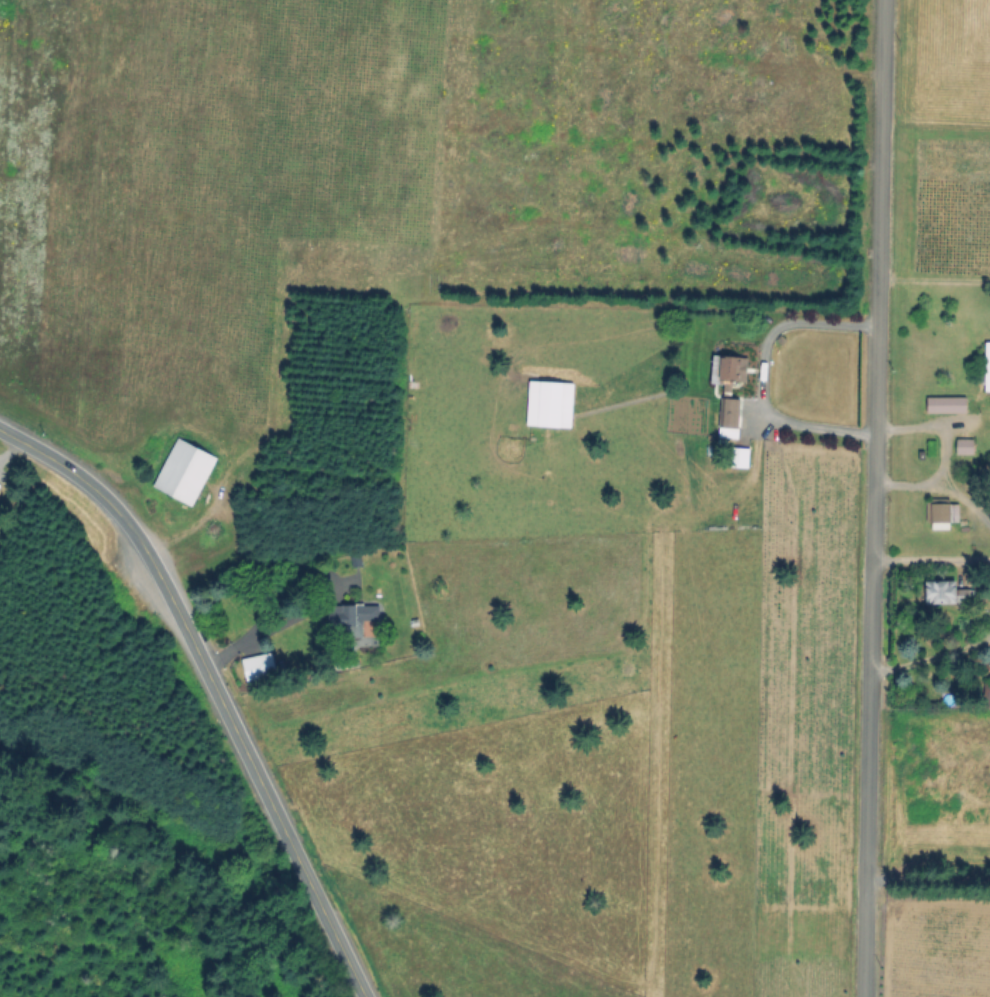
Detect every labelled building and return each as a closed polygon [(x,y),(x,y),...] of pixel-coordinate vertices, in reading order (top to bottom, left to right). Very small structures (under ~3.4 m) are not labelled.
[(742,356),(740,382),(733,382),(732,397),(742,398),(739,438),(719,437),(721,397),(724,397),(725,381),(711,380),(713,354),(742,356)] [(574,384),(571,427),(528,424),(531,381),(574,384)] [(967,412),(929,413),(929,398),(966,397),(967,412)] [(177,432),(216,452),(189,504),(150,484),(177,432)] [(974,453),(959,454),(958,440),(973,439),(974,453)] [(748,466),(731,467),(731,453),(734,453),(733,448),(748,448),(748,466)] [(960,504),(960,521),(951,521),(951,528),(933,528),(933,522),(928,522),(928,499),(950,499),(950,504),(960,504)] [(362,565),(354,567),(352,558),(360,556),(362,565)] [(956,578),(957,589),(971,589),(971,601),(957,601),(957,603),(923,605),(921,580),(956,578)] [(323,600),(377,601),(377,628),(322,627),(323,600)] [(238,653),(283,649),(284,666),(239,670),(238,653)] [(246,685),(276,679),(271,655),(241,661),(246,685)]
